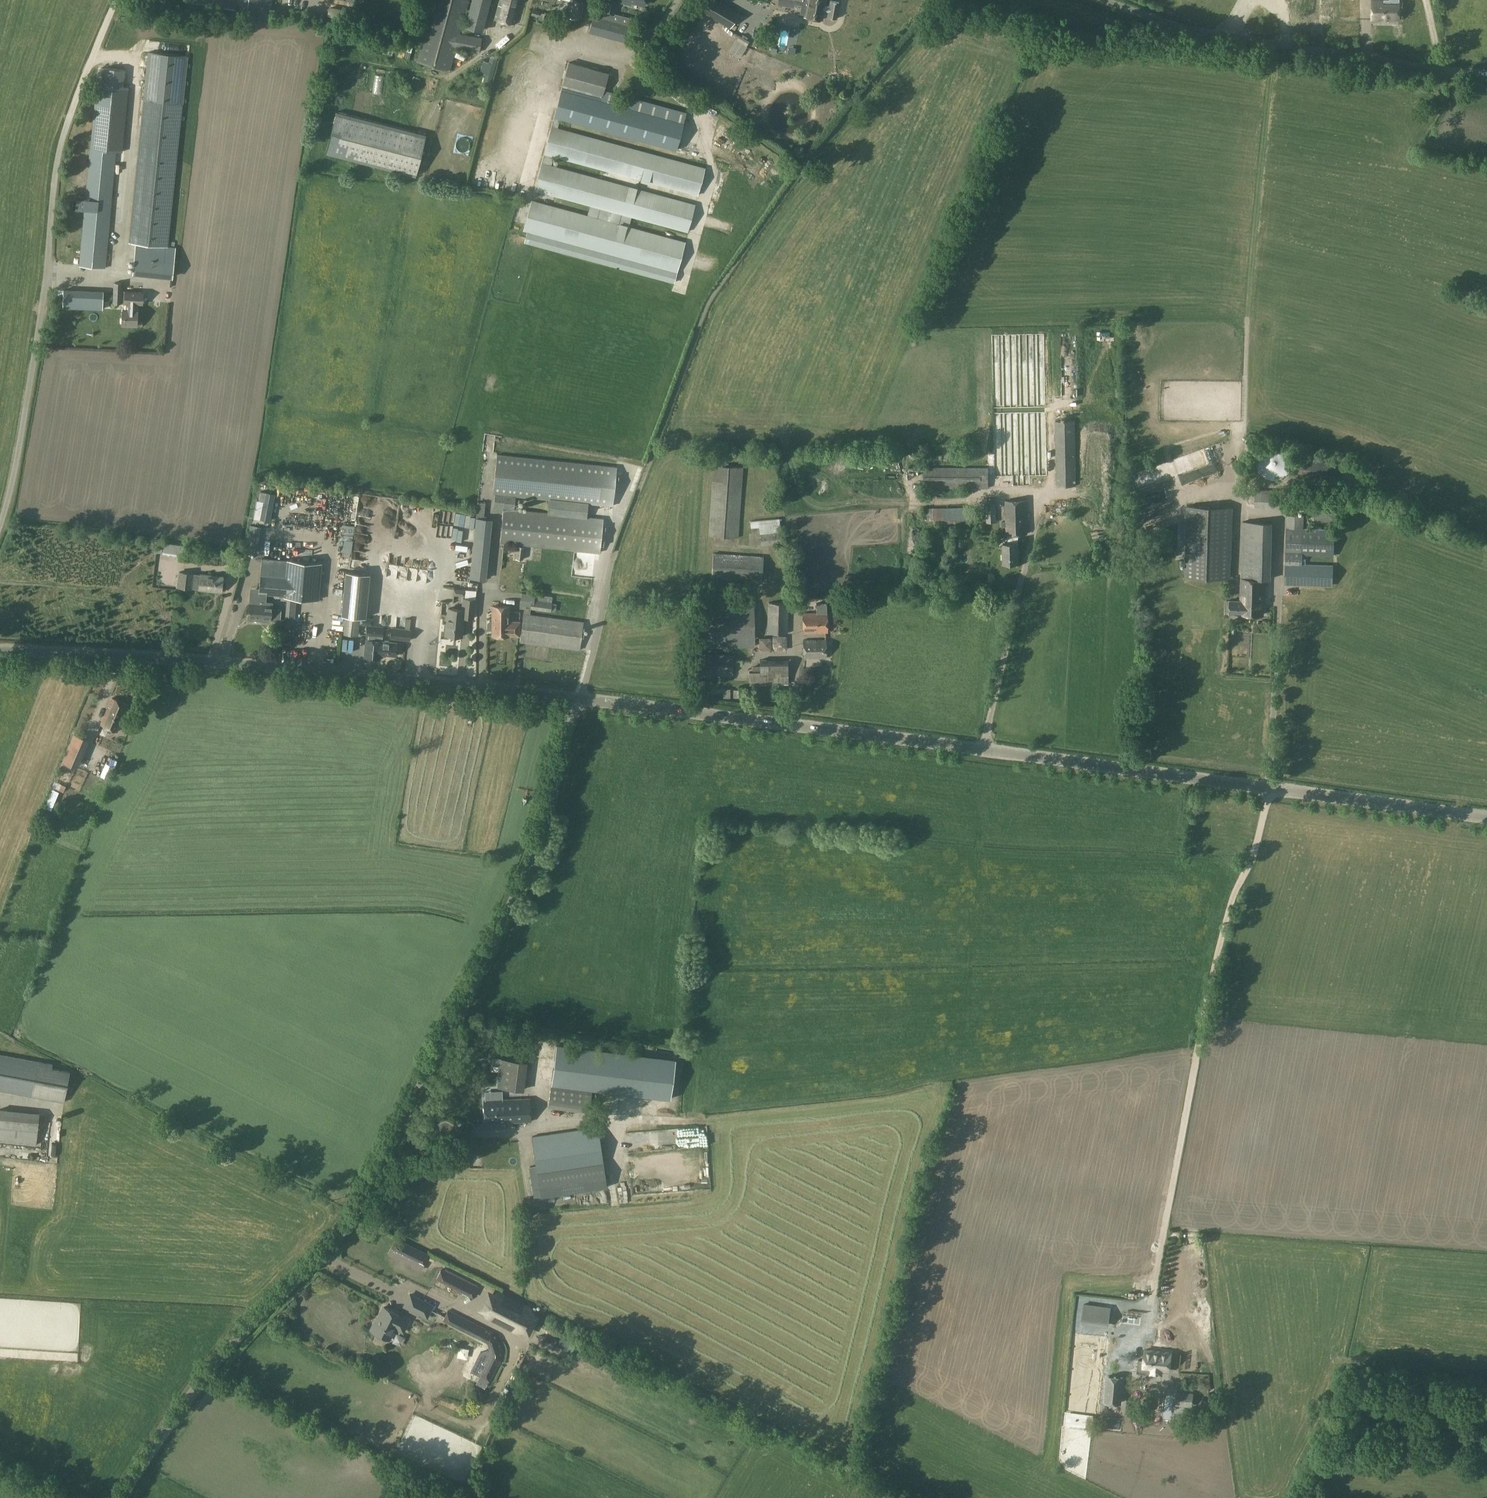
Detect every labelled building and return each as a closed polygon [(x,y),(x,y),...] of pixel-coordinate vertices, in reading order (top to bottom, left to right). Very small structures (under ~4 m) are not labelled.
[(210,13),(234,17),(236,9),(237,0),(235,0),(212,0),(210,13)] [(237,14),(270,19),(272,0),(240,0),(237,14)] [(416,62),(450,71),(456,49),(479,52),(481,38),(460,34),(468,0),(433,0),(416,62)] [(494,19),(514,24),(521,0),(499,0),(494,19)] [(569,16),(581,19),(585,2),(578,0),(573,0),(569,16)] [(603,11),(614,14),(617,1),(631,5),(632,1),(643,5),(644,0),(606,0),(603,11)] [(699,9),(730,27),(736,16),(717,5),(719,2),(720,0),(704,0),(699,9)] [(795,4),(801,5),(800,14),(804,14),(804,17),(823,21),(825,11),(828,12),(827,17),(836,19),(840,2),(830,0),(829,5),(826,4),(826,0),(807,0),(807,1),(803,0),(796,0),(795,4)] [(1398,20),(1398,0),(1390,0),(1390,1),(1372,1),(1372,20),(1398,20)] [(1331,13),(1331,3),(1317,3),(1317,4),(1301,4),(1300,13),(1331,13)] [(632,26),(602,18),(594,16),(589,33),(628,43),(632,26)] [(739,35),(736,40),(746,47),(750,41),(739,35)] [(377,51),(390,53),(391,45),(378,43),(377,51)] [(149,52),(141,125),(180,129),(188,56),(149,52)] [(496,59),(490,58),(489,64),(483,63),(481,72),(486,73),(484,82),(490,84),(496,59)] [(593,69),(569,62),(562,90),(585,96),(593,69)] [(97,84),(90,149),(116,151),(122,152),(128,87),(97,84)] [(687,112),(604,89),(601,100),(683,123),(684,123),(687,112)] [(561,90),(554,117),(676,150),(683,123),(601,100),(585,96),(562,90),(561,90)] [(404,150),(409,133),(327,113),(323,130),(404,150)] [(560,120),(553,118),(544,154),(553,157),(600,170),(640,180),(698,196),(705,168),(557,128),(560,120)] [(173,278),(175,260),(176,248),(168,247),(180,129),(141,125),(129,243),(136,244),(133,274),(173,278)] [(90,149),(79,266),(105,268),(116,151),(90,149)] [(553,157),(544,154),(534,191),(545,194),(590,206),(591,206),(631,217),(688,232),(695,204),(638,189),(637,188),(598,178),(551,165),(553,157)] [(588,216),(532,201),(523,231),(527,232),(525,242),(674,282),(685,242),(629,227),(588,216)] [(114,283),(113,303),(121,303),(121,291),(122,283),(114,283)] [(63,307),(103,309),(103,292),(64,290),(63,307)] [(143,292),(121,291),(121,303),(126,303),(126,310),(123,310),(122,324),(136,325),(137,311),(136,310),(136,304),(142,304),(143,292)] [(1029,475),(1046,474),(1043,333),(1010,333),(1011,340),(1007,352),(1007,365),(1003,365),(1001,371),(1001,370),(996,386),(996,391),(998,392),(995,402),(996,455),(1004,455),(1006,456),(1004,463),(1004,475),(996,475),(1006,478),(1006,485),(1030,485),(1029,475)] [(96,344),(106,343),(106,335),(96,336),(96,344)] [(1076,355),(1063,356),(1064,391),(1077,390),(1076,355)] [(1055,421),(1056,486),(1076,486),(1075,421),(1055,421)] [(1256,467),(1258,469),(1259,472),(1261,474),(1263,476),(1266,477),(1269,478),(1272,479),(1275,479),(1278,479),(1280,478),(1283,477),(1285,475),(1288,473),(1289,471),(1291,468),(1292,465),(1292,462),(1292,459),(1292,456),(1291,454),(1289,451),(1288,449),(1285,446),(1283,445),(1280,444),(1277,443),(1275,442),(1272,443),(1269,443),(1266,444),(1263,446),(1261,448),(1259,450),(1258,452),(1256,455),(1256,458),(1255,461),(1256,464),(1256,467)] [(503,508),(505,494),(612,505),(616,466),(497,454),(493,493),(495,493),(494,508),(503,509),(503,508)] [(713,465),(708,536),(738,538),(743,467),(713,465)] [(923,488),(988,488),(988,468),(924,467),(923,488)] [(1252,505),(1272,504),(1271,488),(1251,489),(1252,505)] [(261,492),(259,501),(264,502),(260,519),(269,521),(274,494),(265,493),(261,492)] [(1142,496),(1136,499),(1141,510),(1147,507),(1142,496)] [(1027,533),(1026,501),(1005,502),(1006,534),(1007,534),(1018,534),(1027,533)] [(986,522),(996,522),(996,503),(986,503),(986,522)] [(925,516),(959,517),(959,506),(925,505),(925,516)] [(1229,578),(1230,538),(1231,507),(1187,506),(1186,578),(1229,578)] [(517,510),(503,509),(500,542),(599,552),(603,518),(517,510)] [(473,525),(473,513),(455,513),(454,524),(473,525)] [(1303,529),(1303,526),(1303,516),(1287,515),(1284,585),(1332,586),(1333,566),(1302,565),(1302,555),(1334,556),(1334,530),(1303,529)] [(489,538),(491,519),(476,518),(474,537),(489,538)] [(780,528),(779,519),(751,521),(751,528),(759,527),(761,546),(782,544),(781,531),(779,532),(779,528),(780,528)] [(449,536),(450,522),(439,522),(439,536),(449,536)] [(1240,579),(1241,579),(1241,601),(1230,601),(1229,614),(1263,615),(1264,579),(1271,580),(1272,522),(1242,522),(1240,579)] [(312,530),(313,538),(325,538),(325,530),(312,530)] [(246,550),(256,552),(260,533),(249,531),(246,550)] [(1007,534),(1007,543),(1003,543),(1004,563),(1019,562),(1018,543),(1018,534),(1007,534)] [(163,553),(183,556),(185,545),(164,542),(163,553)] [(517,546),(516,559),(523,559),(524,547),(517,546)] [(340,550),(340,560),(349,560),(349,550),(340,550)] [(763,557),(713,553),(712,578),(762,581),(763,557)] [(260,575),(258,593),(266,594),(284,595),(284,596),(318,599),(321,563),(262,558),(260,575)] [(407,571),(407,564),(387,563),(386,577),(396,578),(397,571),(407,571)] [(471,565),(470,578),(485,579),(486,566),(471,565)] [(200,574),(195,574),(195,573),(179,571),(176,587),(192,589),(192,588),(199,589),(221,592),(223,577),(201,574),(200,574)] [(346,572),(341,615),(345,616),(344,633),(358,635),(359,617),(365,618),(369,574),(346,572)] [(407,583),(405,575),(398,577),(400,585),(407,583)] [(250,603),(248,619),(271,620),(272,604),(265,604),(266,594),(258,593),(257,603),(250,603)] [(522,594),(521,605),(526,605),(525,612),(530,613),(531,609),(550,612),(552,602),(534,600),(535,595),(522,594)] [(463,598),(462,609),(448,608),(445,635),(462,637),(464,618),(471,618),(473,598),(463,598)] [(700,603),(702,648),(755,647),(754,602),(700,603)] [(788,634),(789,603),(768,602),(767,633),(788,634)] [(564,612),(573,612),(573,603),(564,603),(564,612)] [(826,616),(826,603),(816,603),(816,613),(803,613),(803,633),(827,633),(826,616)] [(520,621),(508,620),(508,606),(492,606),(492,620),(489,620),(488,622),(488,628),(489,630),(492,630),(492,636),(520,636),(520,621)] [(523,613),(520,636),(519,642),(580,650),(584,622),(523,613)] [(366,637),(366,640),(364,657),(380,659),(380,655),(381,642),(382,638),(383,638),(383,627),(366,625),(365,636),(366,637)] [(411,630),(391,628),(390,639),(410,641),(411,630)] [(787,636),(774,636),(774,650),(787,649),(787,636)] [(771,638),(759,638),(759,650),(771,650),(771,638)] [(826,658),(826,640),(804,640),(804,658),(826,658)] [(381,642),(380,655),(396,656),(397,643),(381,642)] [(733,655),(732,655),(699,654),(698,675),(733,676),(733,655)] [(752,672),(749,672),(749,685),(768,685),(768,660),(760,660),(760,666),(760,672),(752,672)] [(128,705),(112,698),(101,725),(117,732),(128,705)] [(87,720),(102,720),(102,708),(87,708),(87,720)] [(74,733),(61,762),(77,768),(89,740),(74,733)] [(596,1051),(557,1046),(552,1085),(592,1090),(671,1100),(676,1060),(596,1051)] [(64,1102),(70,1072),(52,1068),(53,1064),(0,1054),(0,1091),(64,1102)] [(501,1058),(493,1057),(492,1065),(500,1066),(501,1058)] [(501,1062),(500,1088),(521,1088),(522,1062),(501,1062)] [(592,1090),(552,1085),(549,1106),(590,1111),(592,1090)] [(531,1121),(530,1098),(484,1100),(485,1123),(531,1121)] [(10,1109),(0,1109),(0,1141),(36,1145),(37,1130),(8,1127),(10,1109)] [(531,1136),(536,1165),(537,1172),(603,1162),(598,1126),(562,1131),(531,1136)] [(675,1142),(674,1128),(659,1129),(660,1143),(675,1142)] [(16,1158),(16,1145),(6,1145),(6,1158),(16,1158)] [(17,1147),(17,1160),(54,1161),(55,1148),(17,1147)] [(667,1165),(672,1161),(667,1153),(662,1156),(667,1165)] [(540,1197),(537,1172),(536,1165),(529,1166),(534,1198),(540,1197)] [(395,1239),(390,1248),(423,1265),(428,1255),(395,1239)] [(479,1287),(441,1268),(436,1279),(474,1298),(479,1287)] [(478,1310),(485,1313),(485,1318),(517,1335),(522,1333),(529,1337),(539,1317),(532,1313),(531,1308),(499,1291),(494,1294),(488,1291),(478,1310)] [(402,1307),(427,1319),(434,1305),(410,1293),(402,1307)] [(1100,1306),(1084,1304),(1082,1321),(1098,1323),(1100,1306)] [(401,1316),(384,1308),(379,1318),(378,1318),(371,1331),(388,1340),(395,1327),(398,1328),(397,1329),(403,1332),(409,1320),(401,1316)] [(487,1342),(492,1332),(447,1310),(442,1320),(487,1342)] [(1121,1341),(1130,1340),(1129,1326),(1121,1327),(1121,1341)] [(490,1354),(478,1375),(475,1382),(486,1387),(490,1381),(501,1359),(502,1350),(498,1338),(492,1332),(487,1342),(490,1351),(490,1354)] [(1169,1371),(1171,1353),(1145,1350),(1143,1360),(1139,1360),(1138,1367),(1150,1369),(1150,1374),(1161,1375),(1161,1370),(1169,1371)] [(1105,1401),(1120,1403),(1123,1378),(1107,1376),(1105,1401)] [(1193,1394),(1177,1392),(1176,1402),(1192,1404),(1193,1394)]
